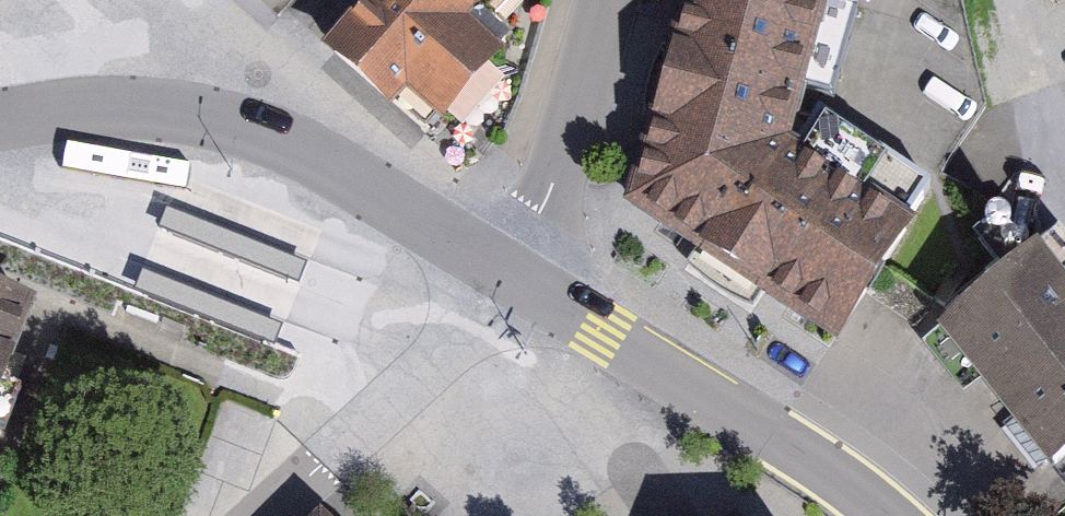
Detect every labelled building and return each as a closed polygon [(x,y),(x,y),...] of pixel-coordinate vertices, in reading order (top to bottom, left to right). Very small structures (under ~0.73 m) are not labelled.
[(338,66),(400,123),(426,96),(467,135),(534,64),(492,25),(506,10),(495,0),(400,0),(338,66)] [(825,2),(817,0),(693,0),(628,216),(695,268),(691,276),(754,317),(764,304),(832,359),(927,197),(831,129),(796,173),(780,169),(825,2)] [(935,333),(1048,474),(1064,460),(1064,242),(1059,235),(935,333)] [(41,315),(0,300),(0,422),(41,315)]
